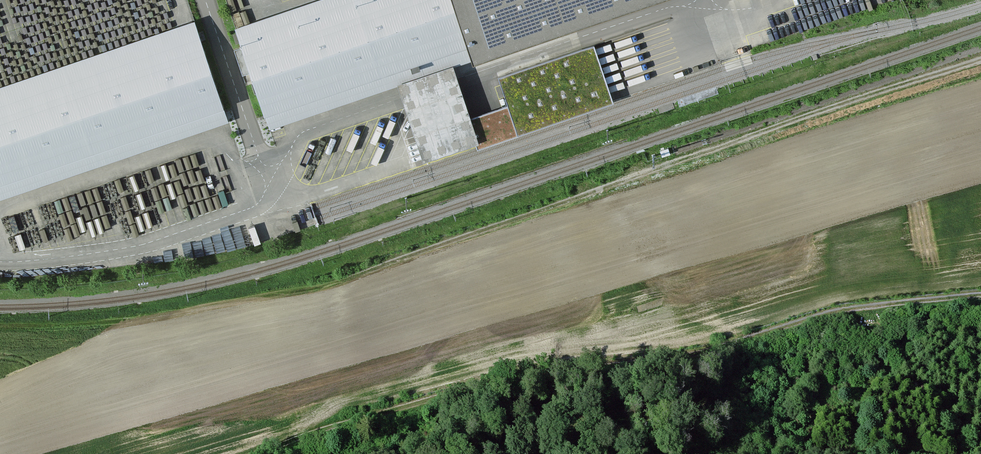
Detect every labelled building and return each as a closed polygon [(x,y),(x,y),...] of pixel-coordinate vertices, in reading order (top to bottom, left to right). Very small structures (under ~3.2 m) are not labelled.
[(269,128),(642,0),(321,0),(235,30),(269,128)] [(227,122),(193,20),(0,85),(0,198),(227,122)]
